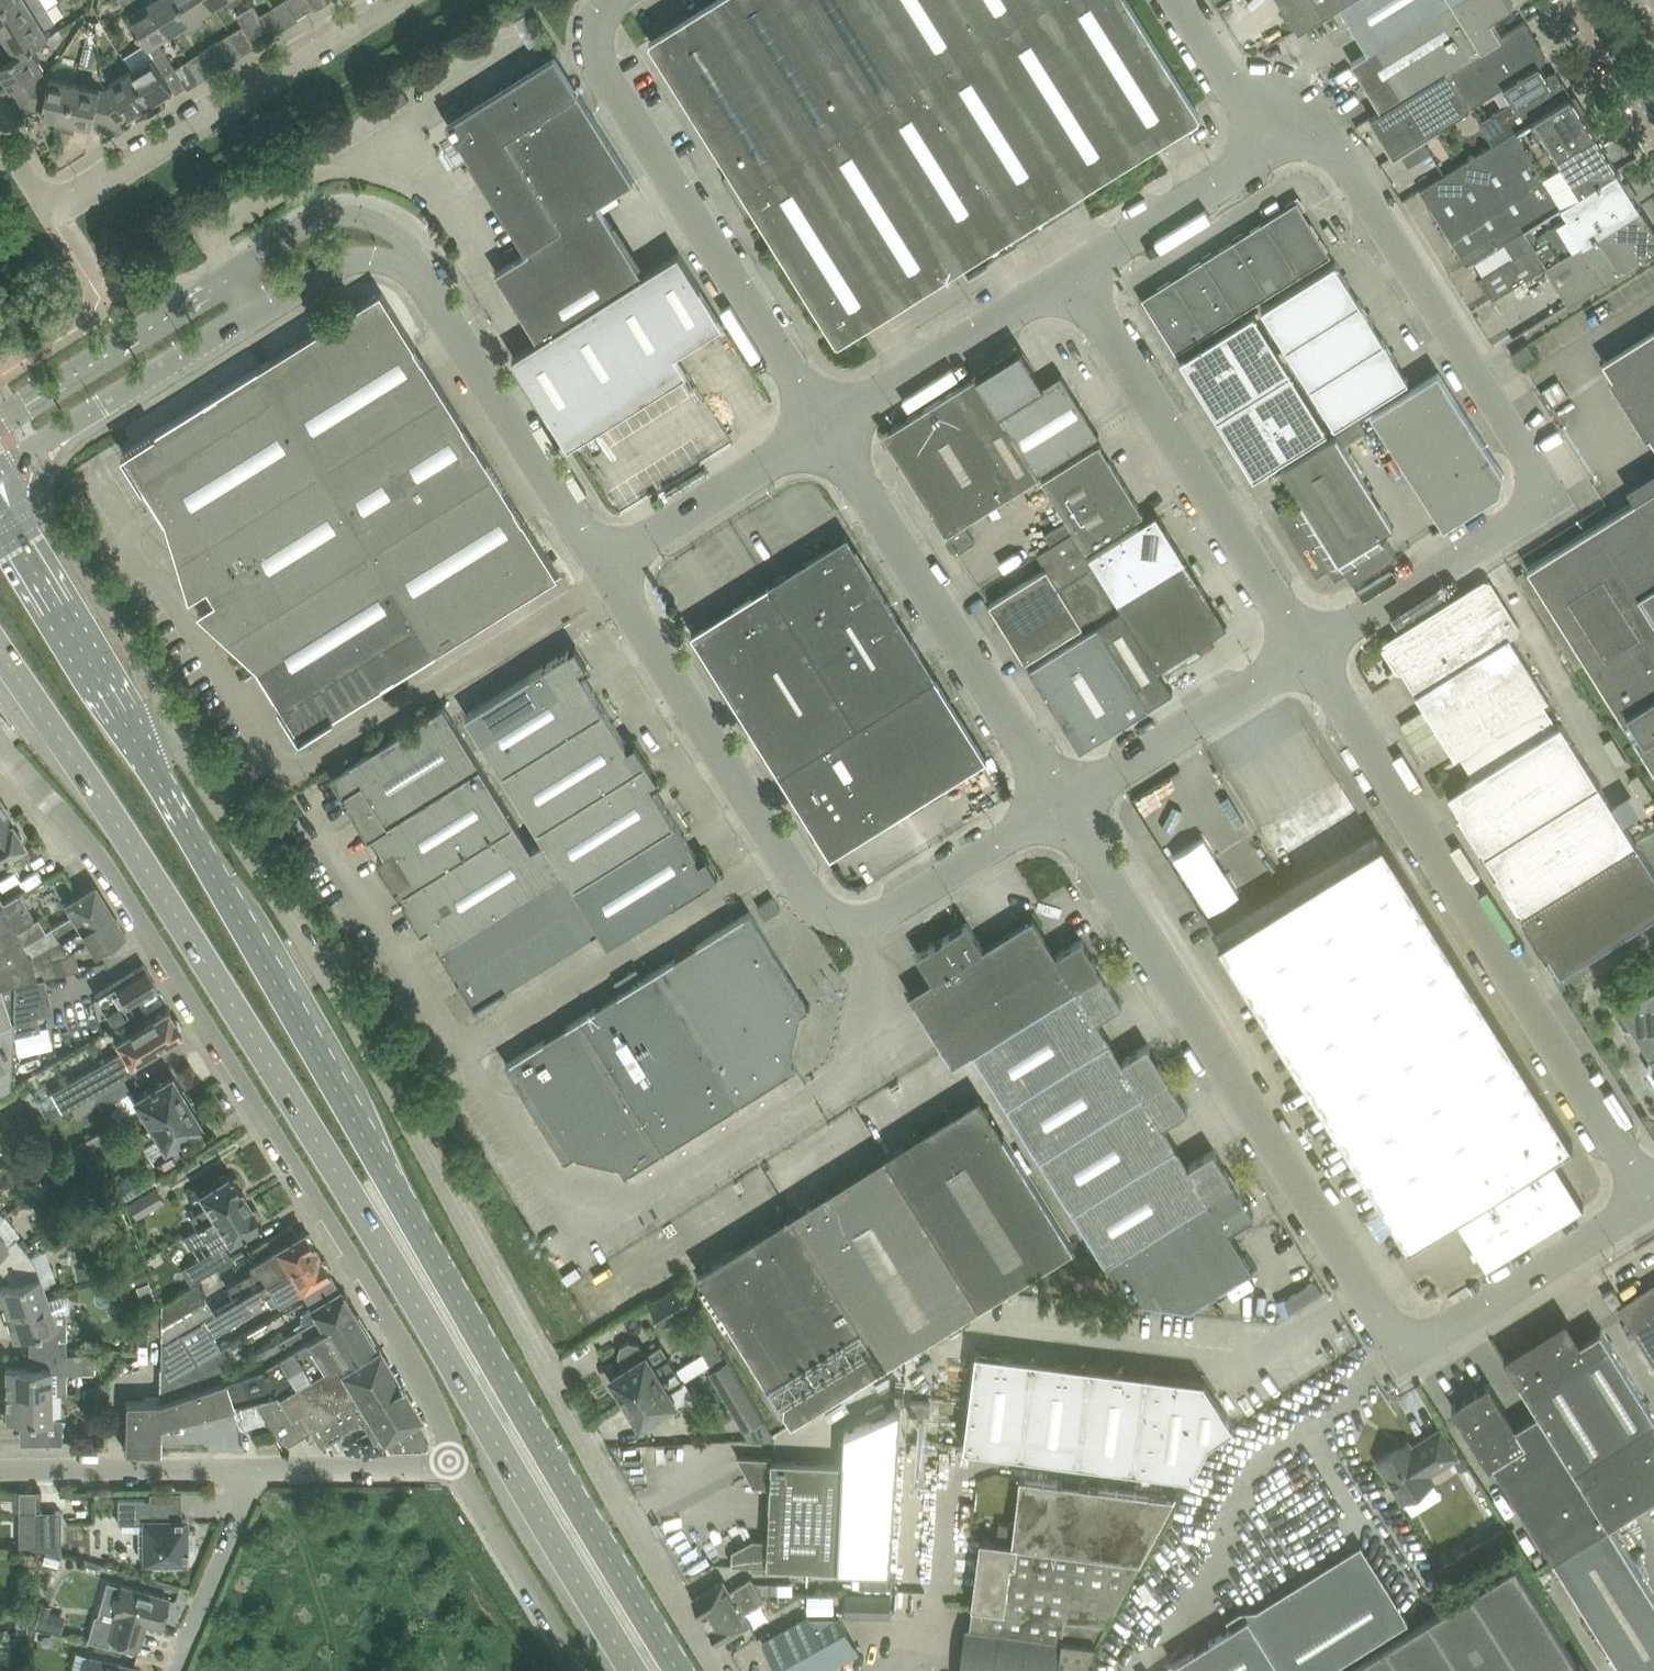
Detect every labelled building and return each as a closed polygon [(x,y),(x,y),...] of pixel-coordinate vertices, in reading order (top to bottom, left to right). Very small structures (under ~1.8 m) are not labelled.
[(4,33),(47,6),(44,0),(10,0),(0,6),(0,26),(4,33)] [(153,54),(161,67),(172,60),(159,39),(172,31),(153,0),(121,0),(155,53),(153,54)] [(172,31),(184,23),(190,32),(199,26),(182,0),(153,0),(172,31)] [(199,26),(207,21),(201,12),(214,4),(212,0),(182,0),(199,26)] [(298,16),(307,10),(301,0),(288,0),(298,16)] [(307,10),(315,5),(312,0),(301,0),(307,10)] [(798,0),(713,0),(652,38),(734,169),(723,176),(747,214),(757,208),(839,339),(962,262),(950,244),(798,0)] [(950,244),(1066,171),(958,0),(798,0),(950,244)] [(1066,171),(1077,190),(1200,114),(1129,0),(958,0),(1066,171)] [(1339,3),(1344,0),(1283,0),(1300,27),(1339,3)] [(1369,51),(1450,0),(1344,0),(1339,3),(1369,51)] [(1369,51),(1352,61),(1382,109),(1502,34),(1491,17),(1514,3),(1513,0),(1450,0),(1369,51)] [(261,13),(255,3),(246,8),(253,18),(265,37),(273,32),(261,13)] [(32,45),(32,46),(33,45),(50,35),(45,28),(56,21),(47,6),(4,33),(12,45),(0,52),(0,65),(32,45)] [(253,18),(246,8),(238,14),(244,24),(256,42),(265,37),(253,18)] [(514,20),(522,29),(531,23),(524,13),(514,20)] [(1525,20),(1502,34),(1382,109),(1371,115),(1395,154),(1494,92),(1538,64),(1544,60),(1545,53),(1525,20)] [(222,64),(231,58),(219,40),(210,45),(222,64)] [(47,66),(33,45),(32,46),(32,45),(0,65),(0,77),(4,74),(23,104),(24,104),(45,75),(44,74),(46,73),(43,68),(47,66)] [(213,69),(222,64),(210,45),(202,51),(213,69)] [(635,179),(556,53),(546,60),(448,121),(528,250),(496,270),(539,339),(513,355),(569,444),(688,369),(677,351),(724,321),(680,251),(644,273),(599,202),(635,179)] [(153,56),(132,69),(158,109),(166,104),(161,96),(174,88),(176,92),(188,85),(172,60),(161,67),(153,54),(152,55),(153,56)] [(1503,106),(1491,114),(1505,136),(1571,94),(1556,70),(1552,73),(1554,75),(1548,79),(1538,64),(1494,92),(1503,106)] [(130,70),(115,79),(110,82),(113,87),(108,90),(114,125),(125,117),(144,106),(149,115),(158,109),(132,69),(130,70)] [(55,127),(65,129),(76,82),(51,76),(50,77),(48,76),(46,73),(44,74),(45,75),(24,104),(43,109),(42,113),(58,117),(55,127)] [(76,82),(65,129),(75,131),(77,121),(93,125),(94,120),(113,125),(114,125),(108,90),(100,88),(100,87),(76,82)] [(403,89),(370,110),(376,119),(409,98),(403,89)] [(1468,264),(1505,240),(1618,169),(1571,94),(1493,143),(1421,189),(1468,264)] [(1515,255),(1481,277),(1494,297),(1546,265),(1641,206),(1618,169),(1505,240),(1515,255)] [(1298,200),(1259,224),(1292,278),(1331,254),(1298,200)] [(1028,206),(1013,215),(1026,236),(1041,226),(1028,206)] [(1641,206),(1546,265),(1570,302),(1653,249),(1653,230),(1648,219),(1649,219),(1648,218),(1647,218),(1640,207),(1641,206)] [(1026,236),(1013,215),(998,225),(1011,245),(1026,236)] [(1259,224),(1220,248),(1254,302),(1292,278),(1259,224)] [(1220,248),(1182,272),(1216,326),(1254,302),(1220,248)] [(1262,307),(1287,346),(1360,300),(1336,261),(1262,307)] [(1216,326),(1182,272),(1143,296),(1177,350),(1216,326)] [(191,597),(209,585),(217,599),(199,610),(230,638),(260,666),(302,733),(559,573),(382,289),(125,450),(167,517),(179,557),(191,597)] [(1287,346),(1311,385),(1385,339),(1360,300),(1287,346)] [(1181,358),(1206,397),(1279,351),(1255,312),(1181,358)] [(1385,339),(1311,385),(1336,425),(1409,378),(1385,339)] [(1612,366),(1607,358),(1604,360),(1653,440),(1653,340),(1612,366)] [(1513,353),(1521,364),(1536,355),(1529,343),(1513,353)] [(1022,347),(978,374),(1039,473),(1101,434),(1062,373),(1045,384),(1022,347)] [(1206,397),(1230,436),(1304,390),(1279,351),(1206,397)] [(1372,412),(1445,525),(1501,491),(1505,472),(1439,370),(1372,412)] [(1039,473),(978,374),(959,386),(958,385),(884,432),(958,551),(976,540),(965,521),(1021,486),(1020,484),(1039,473)] [(1540,392),(1549,406),(1567,395),(1558,381),(1540,392)] [(1304,390),(1230,436),(1255,475),(1328,429),(1304,390)] [(1347,570),(1355,583),(1398,556),(1388,539),(1385,541),(1381,535),(1395,526),(1338,435),(1284,469),(1304,501),(1297,506),(1295,502),(1279,512),(1318,575),(1331,567),(1337,576),(1347,570)] [(1042,478),(1068,520),(1087,549),(1145,513),(1100,442),(1042,478)] [(1541,586),(1627,725),(1634,721),(1641,732),(1634,736),(1653,768),(1653,490),(1529,567),(1541,586)] [(1096,563),(1123,608),(1160,667),(1228,625),(1158,512),(1090,555),(1096,563)] [(1089,567),(1096,563),(1090,555),(1068,520),(1046,534),(1053,545),(1040,554),(1048,566),(990,602),(1026,660),(1113,605),(1089,567)] [(858,723),(859,723),(937,674),(858,548),(849,534),(835,543),(771,583),(858,723)] [(1385,641),(1383,648),(1397,671),(1403,672),(1416,693),(1456,757),(1460,754),(1474,777),(1467,782),(1468,784),(1470,782),(1477,795),(1459,806),(1458,807),(1461,811),(1484,848),(1487,853),(1562,806),(1600,782),(1562,722),(1558,725),(1547,708),(1543,702),(1550,698),(1511,637),(1518,633),(1520,625),(1508,606),(1502,605),(1503,598),(1492,580),(1485,578),(1470,588),(1469,593),(1463,592),(1447,602),(1445,608),(1440,607),(1424,616),(1423,622),(1416,621),(1401,631),(1399,637),(1393,636),(1385,641)] [(781,771),(858,723),(771,583),(707,623),(697,629),(693,631),(695,635),(702,646),(781,771)] [(1160,667),(1123,608),(1030,666),(1081,748),(1174,689),(1160,667)] [(466,714),(502,771),(605,706),(580,668),(588,663),(576,645),(466,714)] [(858,723),(781,771),(823,840),(830,850),(832,854),(836,851),(847,845),(988,756),(937,674),(859,723),(858,723)] [(370,835),(374,832),(482,764),(444,704),(332,774),(370,835)] [(502,771),(538,828),(648,759),(636,740),(629,745),(605,706),(502,771)] [(541,839),(559,868),(562,867),(573,885),(676,820),(652,781),(659,777),(648,759),(538,828),(544,837),(541,839)] [(377,856),(400,892),(516,819),(482,764),(374,832),(385,851),(377,856)] [(1487,853),(1524,913),(1637,842),(1600,782),(1487,853)] [(0,809),(0,860),(3,859),(3,856),(24,843),(22,839),(23,836),(20,831),(17,830),(10,819),(12,817),(5,806),(0,809)] [(431,923),(442,941),(559,868),(541,839),(532,844),(516,819),(400,892),(423,928),(431,923)] [(676,820),(573,885),(600,927),(609,942),(719,873),(707,854),(700,858),(676,820)] [(1384,837),(1220,940),(1410,1243),(1458,1213),(1478,1246),(1475,1249),(1480,1257),(1484,1255),(1488,1262),(1585,1202),(1555,1153),(1574,1141),(1384,837)] [(1524,913),(1561,973),(1653,915),(1653,870),(1637,842),(1524,913)] [(559,868),(442,941),(438,944),(468,991),(464,993),(475,1011),(492,1000),(490,996),(600,927),(573,885),(562,867),(559,868)] [(32,920),(17,928),(15,930),(30,955),(59,939),(60,940),(68,935),(109,909),(94,883),(65,901),(73,914),(46,930),(38,917),(32,920)] [(3,904),(1,904),(15,930),(17,928),(32,920),(18,895),(3,903),(3,904)] [(759,906),(766,918),(781,908),(774,896),(759,906)] [(68,935),(60,940),(59,939),(30,955),(15,930),(1,904),(0,905),(0,1095),(11,1088),(12,1033),(13,1033),(14,1012),(15,984),(44,977),(78,968),(72,949),(68,935)] [(72,949),(88,939),(96,951),(125,934),(115,917),(114,918),(109,909),(68,935),(72,949)] [(656,970),(739,1102),(740,1104),(742,1102),(741,1101),(776,1078),(795,1067),(796,1069),(798,1068),(791,1057),(802,1011),(812,1005),(811,1003),(809,1004),(751,911),(656,970)] [(1034,915),(984,946),(994,961),(1028,1016),(1103,969),(1083,937),(1058,953),(1034,915)] [(910,992),(954,1063),(975,1050),(1028,1016),(994,961),(984,946),(969,921),(919,953),(934,977),(910,992)] [(158,987),(144,964),(114,982),(113,980),(93,993),(113,1026),(133,1014),(128,1005),(158,987)] [(975,1050),(1008,1103),(1111,1038),(1099,1017),(1123,1002),(1103,969),(1028,1016),(975,1050)] [(656,970),(582,1017),(664,1148),(665,1150),(667,1149),(666,1147),(739,1102),(656,970)] [(15,984),(14,1012),(13,1033),(39,1026),(36,1013),(52,1009),(44,977),(15,984)] [(1640,999),(1621,1010),(1651,1058),(1649,1068),(1653,1076),(1653,990),(1640,999)] [(122,1047),(35,1100),(46,1118),(69,1104),(70,1107),(123,1077),(125,1076),(137,1069),(132,1060),(172,1035),(181,1029),(180,1027),(181,1023),(178,1018),(174,1018),(168,1007),(149,1018),(138,1025),(139,1027),(125,1036),(118,1040),(122,1047)] [(582,1017),(507,1063),(566,1156),(564,1157),(565,1159),(575,1153),(621,1163),(628,1174),(630,1172),(629,1170),(664,1148),(582,1017)] [(1008,1103),(1041,1155),(1169,1075),(1149,1043),(1124,1058),(1111,1038),(1008,1103)] [(46,1065),(36,1071),(40,1078),(50,1073),(46,1065)] [(1041,1155),(1074,1208),(1177,1143),(1165,1123),(1189,1108),(1169,1075),(1041,1155)] [(128,1119),(135,1132),(187,1100),(180,1089),(181,1086),(177,1080),(173,1079),(172,1076),(136,1098),(143,1110),(128,1119)] [(123,1077),(70,1107),(77,1117),(98,1104),(100,1107),(112,1101),(131,1090),(125,1081),(123,1077)] [(981,1094),(887,1153),(982,1304),(1076,1246),(981,1094)] [(187,1100),(135,1132),(143,1144),(158,1135),(166,1146),(202,1125),(200,1122),(201,1119),(196,1112),(193,1111),(187,1100)] [(0,1131),(0,1135),(6,1145),(17,1139),(10,1125),(0,1131)] [(88,1139),(81,1142),(89,1154),(95,1151),(107,1144),(99,1131),(88,1139)] [(1074,1208),(1107,1261),(1235,1181),(1215,1148),(1190,1164),(1177,1143),(1074,1208)] [(95,1151),(89,1154),(96,1166),(102,1163),(105,1160),(114,1155),(107,1144),(95,1151)] [(887,1153),(793,1212),(888,1363),(982,1304),(887,1153)] [(191,1216),(197,1227),(246,1197),(239,1186),(241,1182),(237,1177),(234,1177),(231,1173),(227,1176),(224,1174),(219,1177),(219,1181),(199,1193),(207,1206),(191,1216)] [(1235,1181),(1107,1261),(1129,1296),(1192,1306),(1254,1266),(1231,1228),(1255,1213),(1235,1181)] [(128,1202),(136,1216),(164,1198),(156,1184),(128,1202)] [(197,1227),(184,1235),(192,1248),(206,1239),(212,1250),(194,1261),(203,1276),(234,1259),(232,1255),(225,1244),(224,1242),(229,1240),(230,1241),(249,1230),(252,1231),(257,1228),(257,1224),(261,1222),(259,1217),(260,1214),(257,1209),(254,1209),(246,1197),(197,1227)] [(888,1363),(793,1212),(699,1270),(794,1422),(888,1363)] [(8,1243),(17,1236),(20,1233),(5,1214),(0,1217),(0,1233),(8,1243)] [(291,1225),(248,1252),(266,1281),(317,1250),(312,1241),(312,1238),(310,1234),(307,1233),(305,1229),(298,1233),(297,1234),(291,1225)] [(4,1265),(26,1248),(17,1236),(8,1243),(0,1233),(0,1260),(4,1265)] [(0,1288),(0,1296),(6,1314),(48,1299),(42,1281),(40,1274),(38,1275),(30,1264),(35,1260),(30,1254),(26,1248),(4,1265),(17,1282),(12,1284),(0,1288)] [(47,1249),(30,1254),(35,1260),(30,1264),(38,1275),(40,1274),(42,1281),(55,1277),(47,1249)] [(162,1369),(161,1382),(195,1362),(220,1347),(214,1336),(253,1312),(249,1306),(265,1296),(272,1307),(300,1289),(311,1282),(330,1271),(328,1267),(328,1264),(326,1260),(323,1259),(317,1250),(266,1281),(235,1299),(216,1310),(163,1342),(162,1369)] [(203,1276),(194,1261),(183,1268),(192,1283),(203,1276)] [(144,1267),(133,1272),(137,1283),(149,1278),(144,1267)] [(156,1298),(149,1278),(137,1283),(145,1303),(156,1298)] [(164,1321),(163,1342),(215,1311),(198,1283),(165,1303),(164,1321)] [(697,1305),(683,1283),(653,1301),(667,1323),(697,1305)] [(1619,1305),(1653,1361),(1653,1284),(1625,1302),(1619,1305)] [(1613,1309),(1619,1305),(1625,1302),(1615,1287),(1604,1294),(1613,1309)] [(302,1325),(256,1351),(264,1365),(266,1364),(265,1363),(269,1361),(354,1310),(349,1301),(349,1298),(347,1294),(344,1293),(342,1289),(323,1301),(312,1308),(307,1310),(303,1312),(301,1316),(301,1321),(302,1325)] [(48,1299),(6,1314),(15,1338),(29,1333),(35,1331),(35,1353),(67,1353),(66,1312),(69,1309),(69,1303),(67,1297),(63,1294),(48,1299)] [(231,1376),(161,1400),(160,1424),(232,1405),(291,1389),(337,1361),(343,1370),(380,1348),(359,1314),(358,1315),(354,1310),(269,1361),(265,1363),(266,1364),(264,1365),(231,1376)] [(1505,1355),(1540,1411),(1583,1481),(1609,1524),(1653,1496),(1653,1411),(1614,1346),(1602,1327),(1582,1340),(1567,1316),(1505,1355)] [(712,1331),(696,1341),(703,1352),(715,1344),(719,1342),(712,1331)] [(621,1389),(628,1399),(678,1368),(671,1356),(656,1365),(648,1353),(647,1353),(640,1342),(630,1340),(622,1345),(620,1355),(627,1366),(612,1375),(614,1378),(613,1381),(617,1388),(621,1389)] [(161,1382),(161,1400),(231,1376),(225,1365),(237,1357),(228,1342),(220,1347),(195,1362),(161,1382)] [(715,1344),(703,1352),(711,1366),(724,1358),(715,1344)] [(397,1376),(380,1348),(343,1370),(337,1361),(291,1389),(232,1405),(240,1425),(266,1418),(283,1447),(312,1430),(397,1376)] [(1211,1442),(1235,1426),(1205,1379),(977,1350),(965,1446),(1193,1475),(1211,1442)] [(35,1366),(6,1366),(7,1393),(51,1392),(66,1392),(66,1378),(63,1378),(63,1373),(94,1373),(94,1353),(71,1353),(67,1353),(35,1353),(35,1366)] [(763,1419),(728,1363),(711,1372),(745,1430),(763,1419)] [(678,1368),(628,1399),(634,1410),(634,1414),(638,1420),(641,1421),(643,1423),(661,1412),(678,1401),(693,1392),(678,1368)] [(402,1377),(397,1376),(312,1430),(321,1446),(362,1422),(375,1443),(383,1438),(390,1449),(420,1448),(425,1447),(429,1443),(429,1438),(427,1433),(418,1417),(421,1415),(404,1388),(405,1383),(402,1377)] [(1609,1524),(1583,1481),(1540,1411),(1518,1425),(1490,1381),(1453,1404),(1490,1464),(1494,1462),(1554,1558),(1609,1524)] [(29,1442),(63,1442),(63,1417),(51,1417),(51,1392),(7,1393),(7,1419),(29,1419),(29,1442)] [(160,1424),(161,1400),(126,1400),(125,1450),(160,1450),(160,1424)] [(910,1413),(931,1414),(932,1401),(910,1400),(910,1413)] [(745,1430),(750,1438),(772,1436),(771,1432),(763,1419),(745,1430)] [(1409,1441),(1400,1447),(1380,1459),(1394,1482),(1400,1479),(1410,1495),(1434,1480),(1429,1472),(1457,1454),(1441,1429),(1413,1447),(1409,1441)] [(772,1485),(771,1506),(844,1507),(846,1462),(775,1459),(775,1456),(739,1454),(739,1455),(754,1484),(772,1485)] [(935,1458),(912,1458),(913,1482),(935,1482),(935,1458)] [(1098,1640),(1177,1492),(1176,1491),(1175,1493),(1020,1475),(1014,1522),(1012,1540),(997,1539),(980,1537),(964,1670),(1084,1670),(1098,1640)] [(125,1498),(119,1498),(119,1520),(119,1522),(125,1522),(144,1522),(144,1529),(138,1529),(138,1555),(144,1555),(144,1562),(166,1562),(188,1561),(187,1518),(182,1517),(176,1517),(176,1511),(154,1510),(154,1498),(125,1498)] [(844,1507),(771,1506),(769,1538),(754,1537),(734,1548),(733,1562),(841,1567),(844,1507)] [(20,1547),(37,1547),(37,1510),(19,1510),(20,1547)] [(37,1510),(37,1547),(62,1553),(61,1510),(37,1510)] [(999,1521),(997,1539),(1012,1540),(1014,1522),(999,1521)] [(1554,1558),(1625,1670),(1653,1670),(1653,1595),(1609,1524),(1554,1558)] [(1180,1670),(1328,1670),(1410,1620),(1362,1544),(1247,1616),(1244,1611),(1230,1620),(1233,1624),(1174,1661),(1180,1670)] [(1473,1591),(1523,1670),(1588,1670),(1582,1661),(1578,1663),(1516,1564),(1473,1591)] [(861,1572),(861,1588),(892,1589),(892,1573),(861,1572)] [(696,1596),(695,1597),(697,1601),(697,1605),(699,1609),(702,1610),(707,1618),(758,1588),(762,1594),(763,1593),(757,1584),(753,1576),(731,1589),(725,1579),(714,1586),(696,1596)] [(95,1615),(88,1641),(134,1654),(137,1644),(140,1645),(146,1622),(161,1626),(169,1596),(147,1591),(125,1585),(122,1584),(114,1613),(116,1614),(115,1621),(95,1615)] [(779,1584),(757,1584),(763,1593),(779,1593),(779,1584)] [(758,1588),(707,1618),(714,1629),(713,1632),(716,1637),(719,1637),(721,1641),(740,1630),(751,1623),(745,1612),(766,1599),(763,1593),(762,1594),(758,1588)] [(1430,1618),(1463,1670),(1523,1670),(1473,1591),(1430,1618)] [(846,1593),(846,1616),(892,1616),(892,1593),(846,1593)] [(41,1609),(36,1626),(61,1633),(64,1622),(59,1621),(59,1618),(47,1615),(49,1608),(41,1606),(41,1609)] [(766,1639),(784,1670),(825,1670),(860,1651),(841,1619),(810,1618),(808,1615),(789,1626),(766,1639)] [(1387,1644),(1404,1670),(1463,1670),(1430,1618),(1387,1644)] [(1344,1670),(1404,1670),(1387,1644),(1344,1670)] [(138,1666),(91,1655),(87,1670),(137,1670),(138,1666)]
